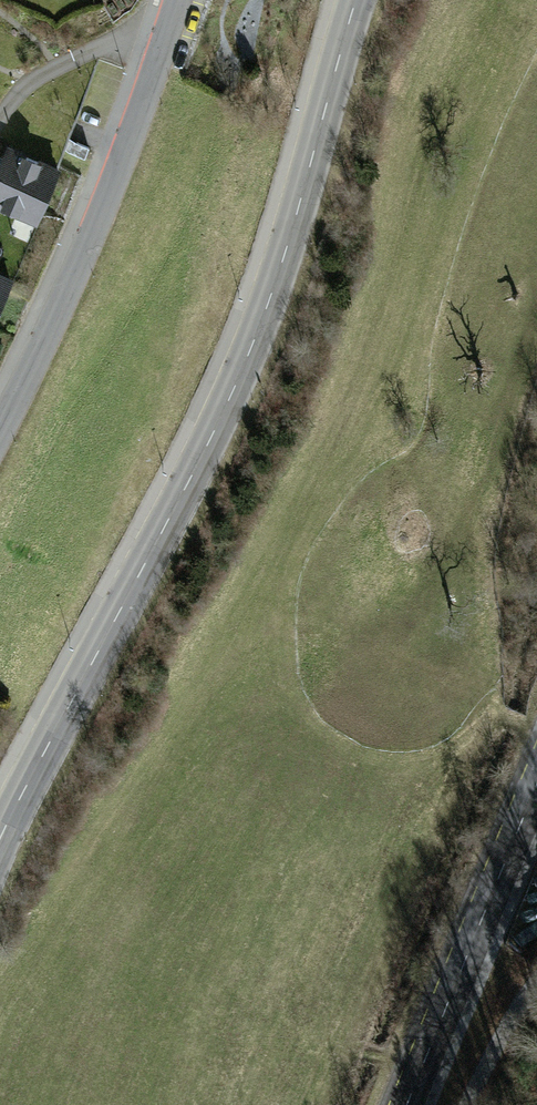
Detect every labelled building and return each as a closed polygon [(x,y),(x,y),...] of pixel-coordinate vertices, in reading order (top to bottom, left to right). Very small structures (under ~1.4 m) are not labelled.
[(86,169),(31,152),(16,203),(71,220),(86,169)] [(24,300),(0,287),(0,344),(24,300)]
